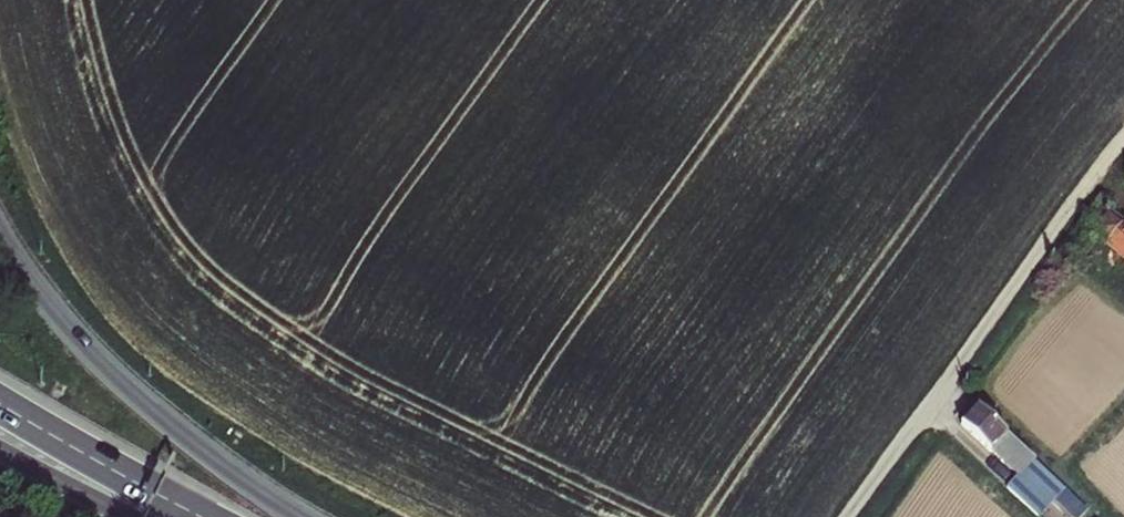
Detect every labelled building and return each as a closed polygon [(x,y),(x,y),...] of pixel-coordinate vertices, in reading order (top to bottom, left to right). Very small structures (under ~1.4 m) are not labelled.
[(1123,259),(1123,225),(1109,212),(1092,231),(1123,259)] [(978,407),(961,425),(990,453),(1018,476),(1007,488),(1038,516),(1065,488),(978,407)]
